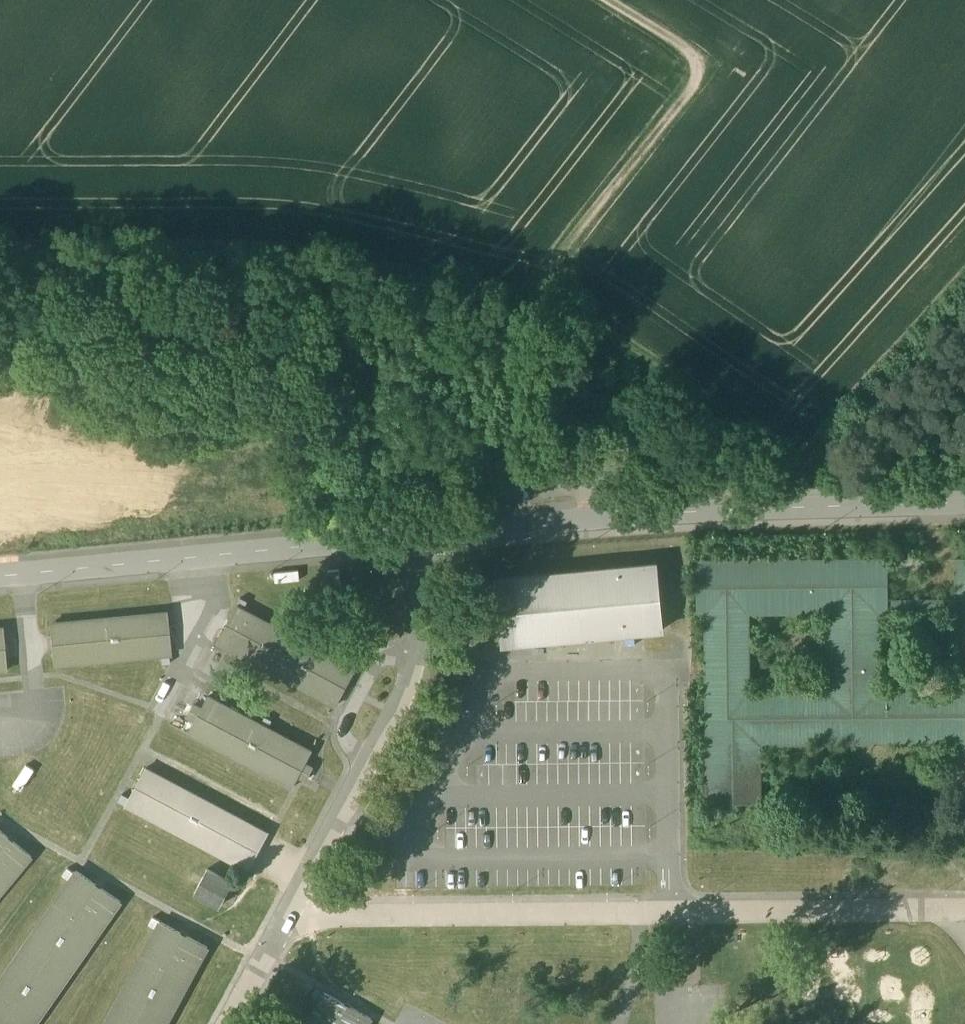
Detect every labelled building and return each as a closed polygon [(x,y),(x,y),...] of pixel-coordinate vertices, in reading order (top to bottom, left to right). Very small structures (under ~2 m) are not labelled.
[(697,559),(697,612),(705,612),(706,803),(759,803),(759,743),(957,742),(957,801),(964,801),(964,558),(956,558),(956,599),(887,599),(887,558),(697,559)] [(657,563),(495,579),(501,646),(663,630),(657,563)] [(356,670),(238,606),(217,644),(335,708),(356,670)] [(168,613),(51,624),(55,666),(171,655),(168,613)] [(311,753),(208,697),(202,709),(193,704),(187,716),(195,721),(188,734),(291,789),(298,776),(306,780),(312,767),(305,764),(311,753)] [(259,828),(147,768),(126,805),(239,866),(259,828)] [(31,856),(0,830),(0,894),(31,856)] [(232,882),(208,869),(195,893),(219,906),(232,882)] [(0,979),(0,1023),(34,1023),(120,902),(76,871),(0,979)] [(104,1023),(166,1023),(207,947),(160,921),(104,1023)] [(307,1023),(369,1023),(372,1018),(324,992),(307,1023)]
